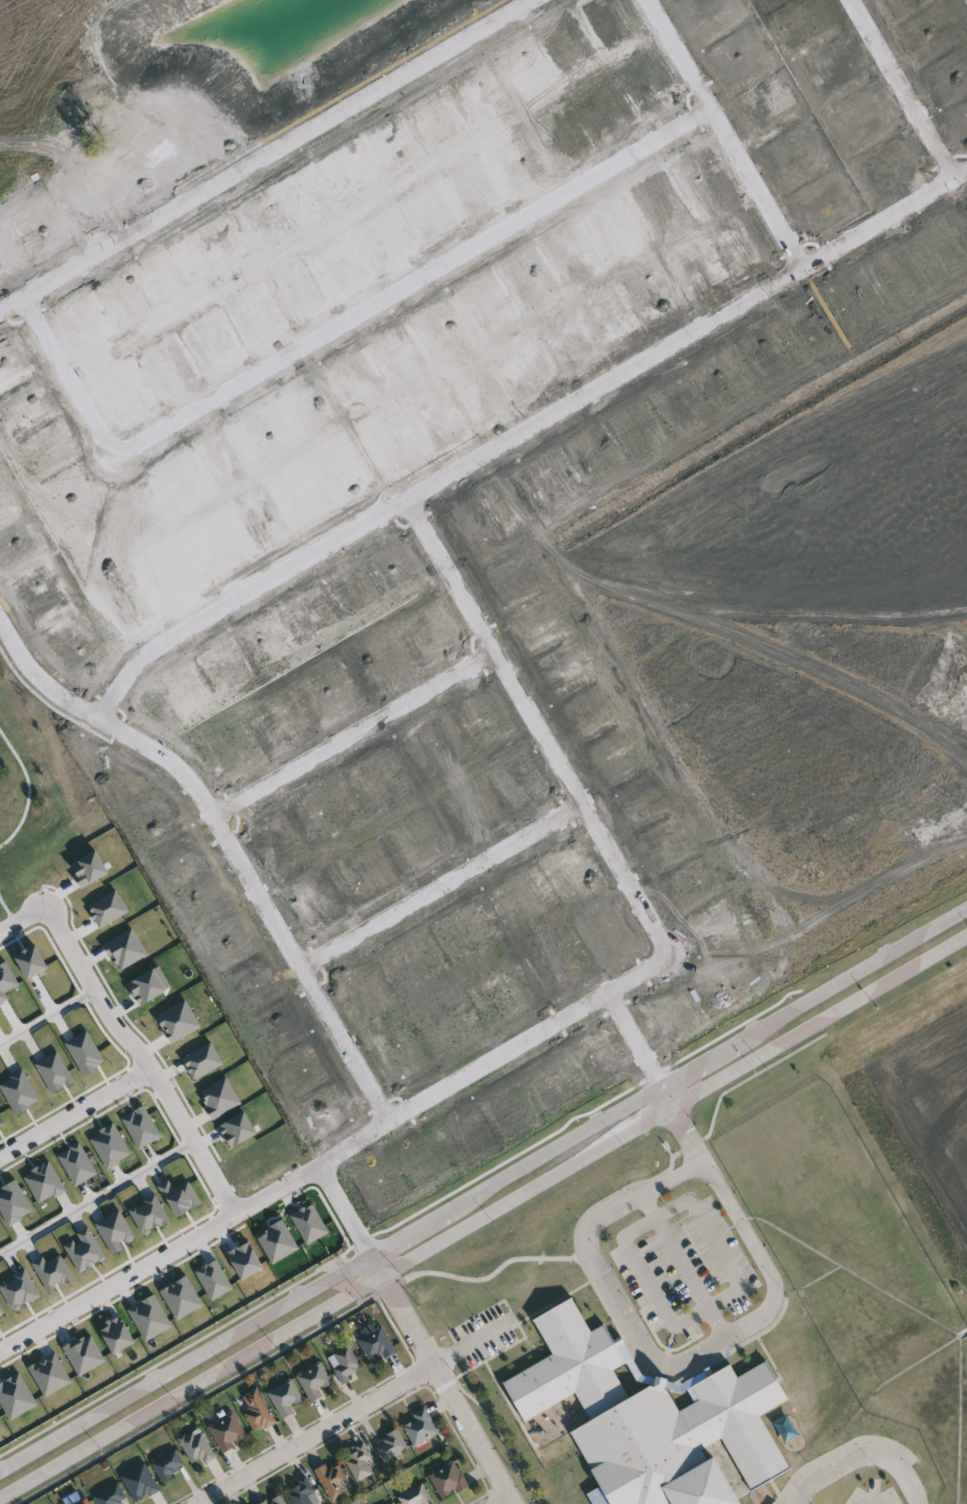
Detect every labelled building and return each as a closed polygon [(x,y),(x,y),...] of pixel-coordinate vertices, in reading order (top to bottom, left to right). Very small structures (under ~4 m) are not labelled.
[(533,1319),(554,1356),(503,1384),(530,1431),(581,1402),(591,1419),(567,1432),(599,1488),(588,1494),(594,1503),(744,1503),(723,1468),(714,1474),(703,1454),(728,1439),(759,1492),(795,1471),(764,1418),(793,1401),(771,1363),(742,1380),(736,1369),(699,1391),(706,1403),(687,1414),(676,1396),(673,1395),(676,1385),(667,1382),(663,1392),(659,1391),(636,1403),(619,1373),(632,1366),(608,1325),(597,1331),(576,1295),(533,1319)] [(397,1352),(373,1365),(359,1339),(383,1326),(397,1352)] [(328,1360),(349,1345),(365,1369),(344,1383),(328,1360)] [(334,1385),(323,1392),(325,1396),(313,1403),(297,1376),(321,1362),(334,1385)] [(307,1405),(284,1419),(269,1394),(292,1380),(307,1405)] [(241,1398),(260,1389),(277,1424),(257,1434),(241,1398)] [(414,1422),(411,1415),(428,1409),(439,1436),(413,1446),(405,1425),(414,1422)] [(209,1426),(234,1413),(249,1440),(224,1454),(209,1426)] [(179,1440),(200,1428),(216,1455),(195,1468),(179,1440)] [(375,1444),(399,1430),(410,1449),(386,1463),(375,1444)] [(365,1445),(377,1475),(357,1483),(344,1453),(365,1445)] [(152,1464),(176,1449),(187,1468),(163,1483),(152,1464)] [(334,1503),(317,1473),(338,1461),(349,1480),(341,1484),(348,1496),(334,1503)] [(469,1488),(444,1501),(430,1474),(456,1461),(469,1488)] [(161,1489),(137,1503),(121,1477),(145,1463),(161,1489)] [(311,1495),(315,1503),(294,1503),(288,1490),(311,1480),(316,1493),(311,1495)] [(130,1501),(126,1503),(97,1503),(94,1500),(117,1483),(130,1501)] [(434,1503),(432,1503),(402,1503),(399,1498),(424,1484),(434,1503)] [(280,1494),(286,1503),(264,1503),(280,1494)]
